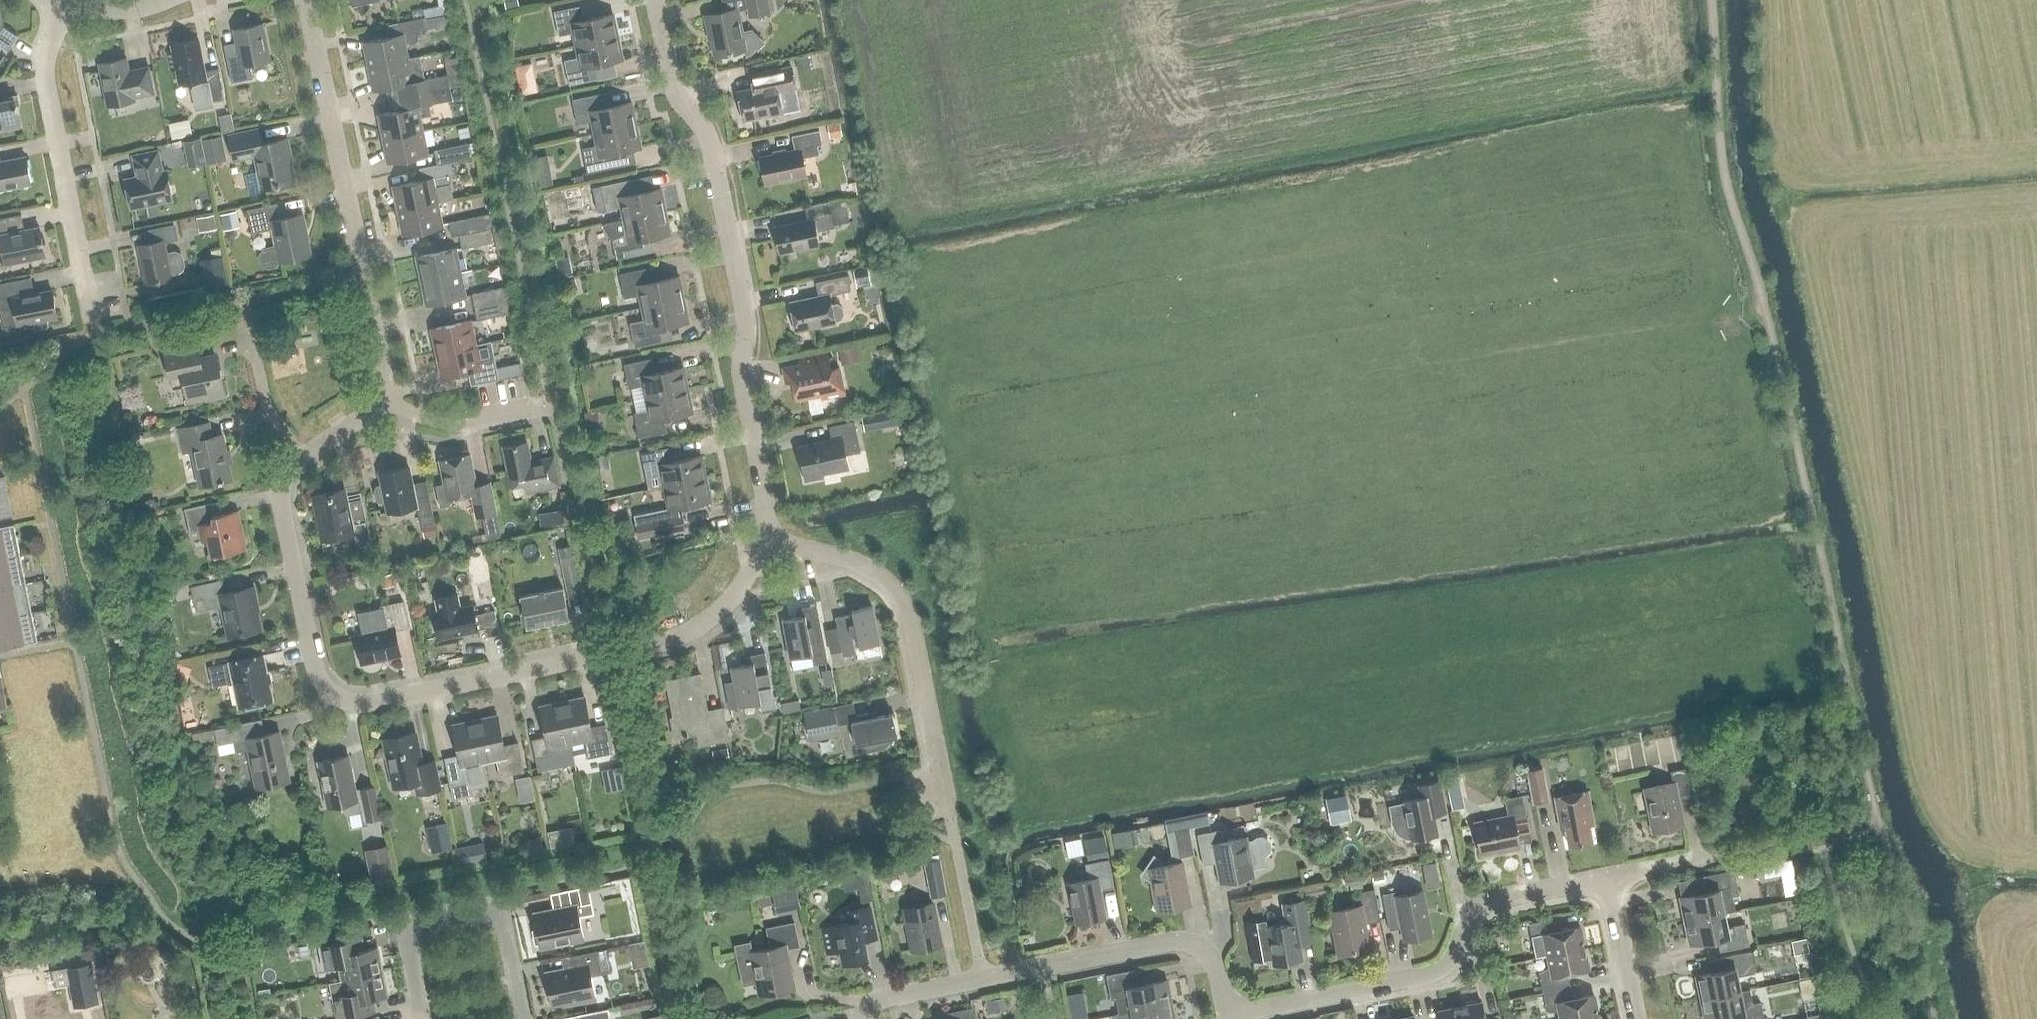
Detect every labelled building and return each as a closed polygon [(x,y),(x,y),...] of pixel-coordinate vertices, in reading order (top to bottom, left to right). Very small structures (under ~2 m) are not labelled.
[(506,11),(519,8),(517,0),(504,0),(506,11)] [(750,17),(772,12),(769,0),(747,0),(750,17)] [(618,37),(613,15),(585,21),(582,6),(554,12),(559,36),(574,33),(576,46),(618,37)] [(435,7),(424,9),(425,18),(437,16),(435,7)] [(705,16),(708,32),(710,32),(715,57),(745,51),(748,54),(747,55),(748,56),(762,44),(752,32),(743,34),(738,9),(705,16)] [(0,16),(0,49),(7,53),(18,36),(2,26),(0,16)] [(390,26),(392,37),(365,43),(369,67),(407,59),(405,45),(418,42),(416,33),(428,30),(425,19),(390,26)] [(250,65),(270,61),(263,24),(234,30),(238,53),(226,56),(231,83),(253,79),(250,65)] [(597,80),(594,65),(623,59),(618,37),(576,46),(579,58),(564,61),(570,85),(597,80)] [(225,100),(219,69),(205,71),(199,40),(172,45),(173,52),(168,53),(171,70),(176,69),(179,85),(194,82),(195,86),(193,90),(197,110),(198,110),(198,109),(212,106),(212,103),(225,100)] [(407,59),(369,67),(374,91),(401,86),(403,98),(450,88),(448,75),(424,80),(420,56),(407,59)] [(808,56),(795,58),(798,72),(810,69),(808,56)] [(149,67),(135,70),(135,72),(130,73),(127,58),(99,64),(108,107),(109,107),(108,103),(134,98),(134,102),(136,101),(135,98),(154,94),(149,67)] [(538,92),(533,62),(515,65),(520,95),(538,92)] [(752,89),(738,92),(744,122),(783,114),(779,95),(797,92),(792,67),(759,73),(749,75),(752,89)] [(460,72),(448,75),(450,88),(463,85),(461,72),(460,72)] [(405,109),(379,115),(384,139),(422,131),(419,117),(432,115),(430,104),(453,100),(450,88),(403,98),(405,109)] [(636,125),(632,103),(603,109),(600,95),(573,100),(578,124),(592,121),(595,134),(636,125)] [(20,127),(15,99),(0,102),(0,131),(20,127)] [(235,129),(231,113),(219,116),(222,132),(235,129)] [(840,122),(835,123),(827,125),(830,138),(837,136),(842,135),(840,122)] [(612,154),(641,148),(636,125),(595,134),(597,146),(583,149),(588,173),(615,168),(612,154)] [(255,155),(258,171),(245,174),(249,196),(263,193),(262,189),(295,182),(286,139),(263,144),(260,129),(228,135),(233,160),(255,155)] [(422,131),(384,139),(389,163),(427,155),(422,131)] [(766,185),(806,177),(802,159),(819,155),(817,146),(822,145),(819,131),(792,137),(795,151),(760,158),(766,185)] [(227,160),(222,136),(202,140),(207,165),(227,160)] [(201,139),(184,142),(189,167),(206,163),(201,139)] [(438,166),(451,163),(472,158),(469,144),(434,152),(438,166)] [(131,209),(173,200),(167,171),(163,172),(158,150),(133,156),(135,168),(137,167),(139,177),(125,179),(131,209)] [(32,185),(26,157),(1,162),(0,157),(0,191),(32,185)] [(400,211),(437,203),(453,200),(450,185),(442,186),(440,179),(454,176),(451,163),(438,166),(420,170),(422,181),(395,187),(400,211)] [(553,185),(551,172),(534,176),(536,188),(542,187),(553,185)] [(665,211),(661,189),(632,195),(629,181),(601,186),(606,211),(621,207),(624,220),(665,211)] [(206,187),(192,190),(196,212),(210,209),(206,187)] [(543,193),(539,194),(542,212),(547,211),(556,210),(552,192),(543,193)] [(780,255),(781,254),(781,253),(818,245),(818,247),(819,247),(816,229),(834,226),(834,225),(850,221),(846,201),(829,204),(829,202),(805,207),(808,221),(776,228),(775,226),(774,227),(780,255)] [(277,203),(247,210),(252,234),(273,229),(276,246),(274,247),(265,249),(261,255),(262,263),(269,267),(275,266),(278,262),(279,262),(279,261),(280,262),(311,255),(302,214),(281,219),(277,203)] [(437,203),(400,211),(405,235),(442,227),(437,203)] [(240,227),(236,210),(220,214),(224,230),(240,227)] [(670,234),(665,211),(624,220),(605,224),(602,225),(611,241),(612,240),(617,260),(644,254),(641,240),(670,234)] [(217,228),(214,214),(196,218),(199,232),(217,228)] [(454,235),(493,226),(490,214),(452,223),(454,235)] [(2,246),(5,265),(45,257),(40,227),(12,233),(9,217),(0,219),(0,247),(2,246)] [(174,226),(150,231),(152,243),(139,246),(146,283),(172,278),(171,273),(179,272),(182,269),(183,265),(182,257),(179,254),(175,253),(167,254),(164,241),(177,239),(174,226)] [(490,230),(459,236),(462,249),(493,242),(490,230)] [(455,249),(417,257),(422,281),(461,273),(455,249)] [(203,260),(209,288),(228,284),(222,256),(203,260)] [(559,275),(561,275),(573,272),(570,257),(557,259),(556,259),(559,275)] [(683,299),(679,277),(650,283),(647,269),(620,274),(625,299),(640,296),(642,308),(683,299)] [(864,270),(853,272),(855,280),(866,277),(870,277),(868,269),(864,270)] [(461,273),(422,281),(427,305),(466,297),(461,273)] [(796,332),(797,332),(797,331),(834,323),(834,324),(835,324),(835,321),(841,320),(844,315),(842,307),(837,304),(831,306),(829,296),(851,291),(848,277),(816,283),(819,297),(791,303),(791,302),(790,303),(796,332)] [(52,290),(28,295),(25,279),(0,284),(0,315),(3,328),(18,325),(34,322),(35,328),(38,330),(46,328),(48,326),(47,319),(57,317),(52,290)] [(577,290),(574,279),(563,282),(566,293),(577,290)] [(475,308),(507,301),(504,288),(472,294),(475,308)] [(659,328),(688,322),(683,299),(642,308),(645,320),(630,323),(635,348),(662,342),(659,328)] [(507,301),(475,308),(478,321),(510,314),(507,301)] [(470,321),(432,329),(437,353),(476,345),(470,321)] [(476,345),(437,353),(442,377),(468,372),(471,385),(499,379),(491,342),(476,345)] [(196,344),(164,352),(172,392),(185,389),(187,403),(204,400),(205,403),(224,399),(216,356),(199,359),(196,344)] [(859,362),(856,346),(838,350),(841,366),(859,362)] [(786,383),(793,381),(797,401),(821,396),(822,400),(845,395),(839,368),(831,370),(827,354),(799,359),(800,365),(783,368),(786,383)] [(688,390),(683,368),(655,373),(652,359),(624,365),(629,389),(644,386),(647,399),(688,390)] [(664,418),(693,413),(688,390),(647,399),(649,411),(634,414),(639,438),(667,433),(664,418)] [(600,423),(598,409),(588,411),(584,412),(587,425),(590,425),(600,423)] [(901,421),(898,409),(891,410),(873,414),(875,427),(901,421)] [(847,468),(845,456),(861,453),(854,422),(829,427),(832,441),(799,448),(806,481),(824,477),(823,473),(847,468)] [(192,451),(200,487),(232,480),(222,435),(212,438),(209,423),(178,429),(183,453),(192,451)] [(171,426),(155,429),(157,437),(172,434),(171,426)] [(559,486),(553,457),(531,462),(527,443),(503,448),(508,471),(503,472),(506,487),(527,483),(529,493),(559,486)] [(669,448),(642,454),(646,478),(649,490),(664,487),(706,479),(701,456),(672,462),(669,448)] [(444,484),(436,485),(440,506),(449,505),(448,500),(472,495),(477,518),(483,517),(488,540),(501,537),(496,514),(490,483),(476,486),(470,455),(440,461),(444,484)] [(421,526),(435,523),(429,496),(416,499),(409,468),(379,474),(382,486),(377,487),(374,491),(376,501),(381,503),(385,502),(388,513),(417,507),(421,526)] [(0,477),(0,518),(12,516),(4,476),(0,477)] [(685,529),(682,515),(680,516),(678,508),(710,501),(706,479),(664,487),(669,508),(634,515),(639,538),(685,529)] [(357,545),(371,542),(362,500),(348,503),(346,493),(323,497),(323,496),(313,498),(317,516),(318,516),(320,525),(318,525),(321,541),(354,534),(357,545)] [(242,551),(239,534),(243,534),(238,511),(215,516),(212,503),(185,509),(190,534),(200,532),(202,542),(208,541),(211,557),(242,551)] [(566,523),(563,509),(548,511),(550,526),(566,523)] [(20,554),(14,524),(0,527),(0,558),(20,554)] [(438,536),(436,524),(422,527),(424,539),(438,536)] [(26,583),(20,554),(0,558),(0,588),(26,583)] [(566,581),(579,578),(576,563),(563,565),(566,581)] [(397,585),(395,572),(380,575),(382,588),(397,585)] [(261,629),(256,604),(258,603),(254,587),(225,593),(222,580),(191,587),(196,612),(222,606),(228,636),(261,629)] [(636,594),(647,591),(644,581),(634,583),(636,594)] [(26,583),(0,588),(0,619),(32,612),(26,583)] [(564,587),(521,596),(528,628),(570,619),(564,587)] [(433,614),(439,639),(478,631),(478,630),(486,629),(488,637),(499,635),(494,611),(482,614),(475,616),(472,605),(461,608),(458,595),(434,600),(437,613),(433,614)] [(363,634),(355,636),(361,663),(400,655),(395,632),(409,629),(403,601),(382,606),(382,608),(359,613),(362,625),(363,634)] [(796,610),(798,617),(783,620),(791,660),(812,655),(814,665),(828,662),(817,606),(796,610)] [(880,644),(872,607),(859,609),(860,613),(835,618),(843,657),(856,654),(855,649),(880,644)] [(0,619),(0,649),(38,642),(32,612),(0,619)] [(725,683),(730,711),(731,711),(731,709),(739,707),(739,708),(760,703),(762,713),(776,710),(765,653),(764,654),(752,656),(751,656),(751,657),(744,658),(746,665),(731,668),(734,683),(726,684),(726,683),(725,683)] [(239,707),(272,700),(263,655),(214,665),(208,667),(213,687),(234,683),(239,707)] [(175,661),(170,674),(184,679),(189,667),(175,661)] [(729,740),(723,714),(709,717),(700,674),(666,681),(673,718),(670,718),(674,738),(699,734),(701,745),(729,740)] [(611,753),(605,725),(591,728),(585,698),(562,703),(571,747),(573,755),(585,752),(587,758),(611,753)] [(799,700),(781,703),(783,713),(801,710),(799,700)] [(562,703),(540,707),(546,737),(532,740),(538,769),(562,764),(561,758),(573,755),(571,747),(562,703)] [(833,710),(807,715),(812,738),(838,733),(833,710)] [(892,743),(894,738),(897,738),(892,714),(877,717),(876,712),(852,718),(858,746),(863,745),(865,754),(882,750),(885,749),(886,748),(892,743)] [(524,772),(518,743),(504,746),(497,716),(475,721),(483,762),(496,759),(500,777),(524,772)] [(445,759),(451,787),(453,800),(455,799),(454,796),(466,791),(468,791),(467,788),(487,783),(487,786),(489,786),(483,762),(475,721),(452,726),(459,756),(445,759)] [(218,745),(234,742),(236,752),(248,749),(256,787),(280,783),(280,784),(292,782),(287,758),(285,759),(279,732),(265,734),(246,738),(243,723),(215,729),(218,745)] [(400,741),(386,744),(394,783),(414,778),(417,793),(441,788),(435,761),(433,761),(433,762),(425,764),(421,765),(415,733),(399,737),(400,741)] [(731,761),(728,748),(712,752),(714,765),(731,761)] [(327,807),(342,804),(343,811),(349,815),(360,813),(348,756),(318,762),(327,807)] [(620,767),(610,769),(614,789),(625,787),(620,767)] [(1543,767),(1527,770),(1535,803),(1550,799),(1543,767)] [(1676,798),(1692,795),(1686,768),(1671,771),(1673,784),(1646,790),(1654,829),(1681,824),(1676,798)] [(1433,814),(1446,812),(1439,781),(1418,785),(1421,797),(1404,800),(1406,811),(1390,814),(1393,827),(1393,829),(1394,830),(1395,832),(1396,833),(1397,835),(1399,836),(1401,837),(1403,838),(1405,838),(1406,839),(1408,839),(1412,838),(1412,839),(1437,833),(1433,814)] [(375,787),(363,790),(369,821),(382,818),(375,787)] [(1592,841),(1590,825),(1594,824),(1588,791),(1555,797),(1559,821),(1564,820),(1569,846),(1592,841)] [(1452,811),(1461,809),(1465,808),(1462,792),(1449,794),(1452,811)] [(1351,814),(1348,799),(1327,803),(1330,818),(1351,814)] [(1499,850),(1500,852),(1520,848),(1519,843),(1531,840),(1524,801),(1511,804),(1513,815),(1474,822),(1480,854),(1499,850)] [(1190,827),(1209,824),(1207,813),(1187,816),(1190,827)] [(1188,827),(1190,827),(1187,816),(1165,820),(1167,831),(1176,830),(1181,858),(1193,856),(1188,827)] [(436,840),(430,841),(432,853),(452,849),(446,822),(433,825),(436,840)] [(551,847),(574,842),(571,827),(548,832),(551,847)] [(1126,830),(1112,833),(1115,848),(1129,846),(1126,830)] [(1215,863),(1219,882),(1255,875),(1253,866),(1266,863),(1266,865),(1267,865),(1265,853),(1268,850),(1268,846),(1268,843),(1265,840),(1261,838),(1258,839),(1254,842),(1249,843),(1248,837),(1224,841),(1222,830),(1198,834),(1203,865),(1215,863)] [(543,849),(541,837),(528,840),(530,852),(543,849)] [(1084,841),(1088,857),(1107,853),(1104,837),(1084,841)] [(487,861),(484,843),(455,848),(459,867),(487,861)] [(394,878),(387,847),(366,851),(373,882),(394,878)] [(1157,908),(1190,901),(1182,861),(1165,865),(1154,858),(1144,874),(1151,879),(1157,908)] [(1085,864),(1088,880),(1069,883),(1077,923),(1105,918),(1100,890),(1114,888),(1109,859),(1085,864)] [(1779,862),(1762,865),(1765,877),(1781,874),(1779,862)] [(927,873),(931,897),(946,894),(941,870),(927,873)] [(1680,897),(1685,920),(1724,912),(1735,910),(1732,895),(1738,894),(1733,870),(1704,876),(1707,891),(1680,897)] [(1366,883),(1365,874),(1344,876),(1346,886),(1366,883)] [(1304,887),(1306,897),(1327,893),(1325,883),(1304,887)] [(779,912),(803,908),(798,884),(774,888),(779,912)] [(540,947),(584,938),(579,917),(594,914),(588,886),(559,892),(562,908),(533,914),(536,929),(533,930),(536,944),(539,944),(540,947)] [(1366,923),(1380,920),(1374,889),(1359,892),(1361,905),(1328,911),(1337,954),(1370,947),(1366,923)] [(1430,931),(1422,890),(1397,895),(1397,891),(1383,894),(1390,930),(1402,927),(1404,936),(1430,931)] [(1312,941),(1305,899),(1289,902),(1293,922),(1248,930),(1247,922),(1245,923),(1252,961),(1271,957),(1273,965),(1302,960),(1299,944),(1312,941)] [(912,950),(942,944),(933,903),(904,909),(912,950)] [(863,933),(875,930),(870,907),(849,911),(852,923),(822,929),(827,953),(840,951),(843,964),(868,959),(863,933)] [(1749,945),(1744,923),(1727,927),(1724,912),(1685,920),(1689,944),(1717,938),(1719,951),(1749,945)] [(1556,918),(1529,923),(1531,936),(1533,945),(1536,958),(1547,955),(1584,947),(1580,926),(1559,930),(1556,918)] [(740,963),(744,980),(757,977),(758,983),(760,995),(761,995),(761,992),(792,986),(792,988),(793,988),(785,949),(788,948),(799,946),(794,922),(767,928),(771,947),(753,951),(752,951),(753,960),(740,963)] [(1490,929),(1487,930),(1490,944),(1493,943),(1506,941),(1503,927),(1490,929)] [(383,972),(378,947),(362,950),(360,939),(320,947),(324,968),(339,965),(342,980),(383,972)] [(162,943),(159,949),(160,955),(166,959),(173,957),(176,952),(175,945),(169,941),(162,943)] [(645,941),(628,944),(631,955),(647,952),(645,941)] [(1568,973),(1588,969),(1584,947),(1547,955),(1550,966),(1539,972),(1543,992),(1570,986),(1568,973)] [(612,972),(607,948),(572,955),(574,967),(545,973),(552,1006),(595,998),(591,976),(612,972)] [(1737,976),(1755,973),(1750,951),(1721,957),(1723,970),(1696,975),(1701,999),(1740,991),(1737,976)] [(92,964),(67,968),(70,984),(74,1006),(99,1002),(92,964)] [(1118,1014),(1132,1011),(1171,1004),(1167,980),(1139,985),(1136,970),(1107,975),(1112,1000),(1115,999),(1118,1014)] [(342,980),(329,982),(332,997),(335,996),(339,1018),(377,1010),(374,999),(387,996),(383,972),(342,980)] [(1593,994),(1573,998),(1570,986),(1543,992),(1546,1011),(1559,1011),(1560,1018),(1581,1018),(1598,1015),(1593,994)] [(259,996),(271,994),(270,988),(258,990),(259,996)] [(1761,1002),(1752,1003),(1750,989),(1740,991),(1701,999),(1705,1018),(1721,1018),(1733,1017),(1733,1018),(1764,1018),(1761,1002)] [(1006,1010),(1004,997),(986,1000),(988,1013),(1006,1010)] [(1482,1002),(1460,1006),(1462,1018),(1485,1018),(1482,1002)] [(1087,1004),(1071,1006),(1073,1018),(1074,1018),(1089,1016),(1087,1004)] [(1171,1004),(1132,1011),(1115,1015),(1115,1018),(1174,1018),(1171,1004)] [(1460,1006),(1438,1011),(1440,1018),(1462,1018),(1460,1006)] [(973,1007),(947,1013),(948,1018),(975,1018),(973,1007)] [(608,1009),(583,1014),(585,1018),(610,1018),(608,1009)]
